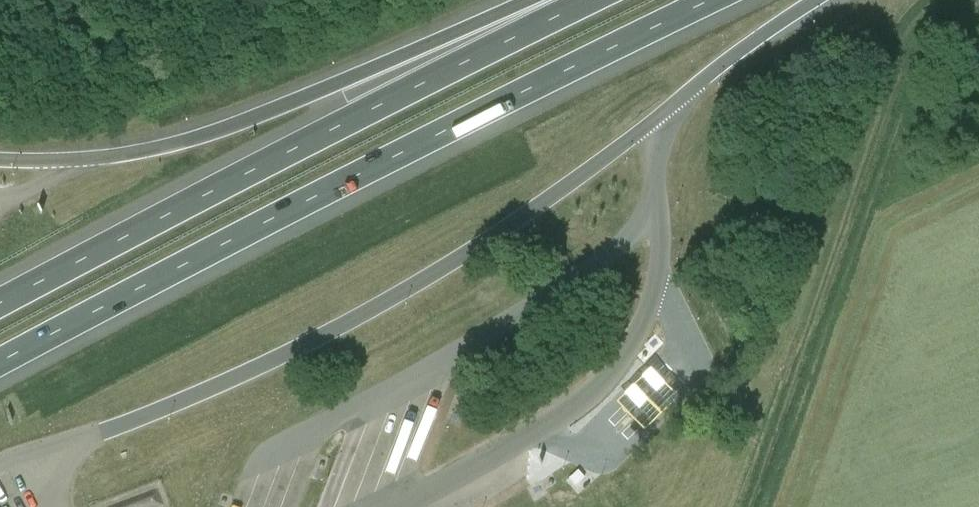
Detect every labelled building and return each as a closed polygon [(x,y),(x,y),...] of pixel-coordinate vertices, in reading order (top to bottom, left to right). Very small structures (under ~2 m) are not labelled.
[(647,371),(613,405),(640,433),(675,400),(647,371)]
